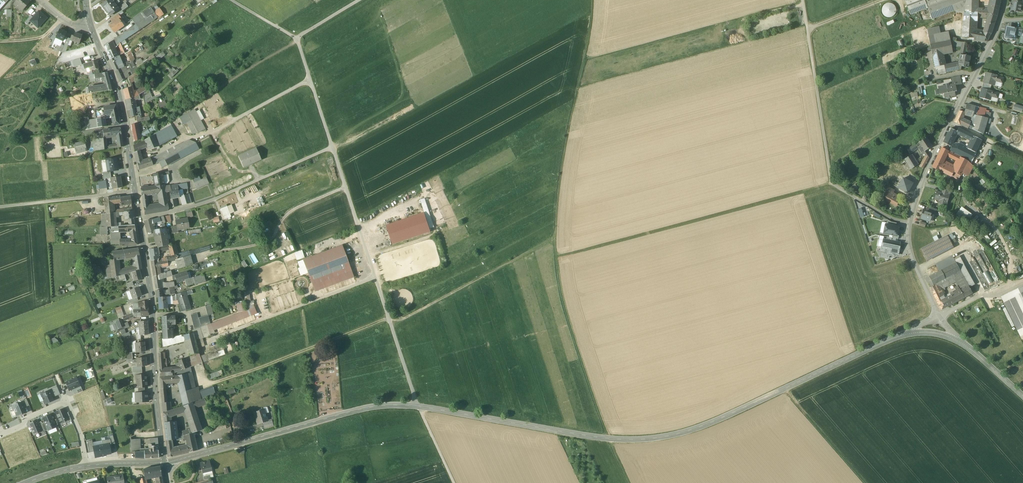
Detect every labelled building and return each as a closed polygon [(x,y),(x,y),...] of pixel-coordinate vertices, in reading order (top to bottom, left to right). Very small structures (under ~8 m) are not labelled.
[(28,0),(18,0),(15,3),(14,4),(22,10),(30,1),(28,0)] [(101,6),(106,12),(107,11),(110,16),(119,9),(116,5),(112,0),(109,0),(101,6)] [(910,15),(928,8),(949,0),(905,0),(910,15)] [(928,8),(932,19),(955,11),(956,13),(959,13),(964,13),(973,13),(973,9),(976,10),(978,1),(978,0),(972,0),(963,0),(949,0),(928,8)] [(1022,2),(1012,0),(1011,9),(1013,10),(1014,10),(1015,12),(1018,10),(1020,11),(1020,8),(1022,7),(1021,6),(1022,2)] [(888,3),(887,3),(886,4),(885,4),(884,5),(883,5),(883,6),(882,8),(882,9),(882,10),(882,11),(882,12),(882,13),(883,14),(884,15),(885,16),(886,17),(887,17),(888,17),(889,17),(890,17),(891,17),(892,16),(893,16),(894,15),(895,14),(895,13),(895,12),(896,11),(896,10),(896,9),(895,8),(895,7),(895,6),(894,5),(893,5),(893,4),(892,4),(891,3),(890,3),(888,3)] [(999,7),(990,5),(989,8),(989,10),(988,13),(997,16),(999,7)] [(150,7),(142,13),(145,18),(154,12),(150,7)] [(47,18),(39,11),(33,18),(30,21),(36,27),(39,23),(41,24),(47,18)] [(135,25),(118,38),(120,43),(158,18),(154,12),(145,18),(135,25)] [(142,13),(132,20),(135,25),(145,18),(142,13)] [(973,13),(964,13),(963,21),(975,21),(977,21),(977,18),(983,18),(983,13),(973,13)] [(997,16),(988,13),(983,13),(983,18),(987,18),(985,27),(992,30),(997,16)] [(25,22),(27,24),(30,21),(33,18),(31,16),(25,22)] [(112,23),(109,25),(115,33),(123,27),(120,23),(121,23),(120,22),(118,19),(115,20),(112,23)] [(975,21),(963,21),(962,38),(974,38),(975,31),(975,21)] [(1014,40),(1015,32),(1016,29),(1006,27),(1005,34),(1004,38),(1012,39),(1014,40)] [(66,33),(59,30),(56,38),(63,41),(66,33)] [(983,32),(975,31),(974,38),(974,40),(987,42),(991,34),(983,32)] [(949,32),(928,36),(930,45),(947,41),(948,36),(949,32)] [(82,36),(74,33),(74,36),(71,35),(70,39),(69,40),(70,41),(79,44),(82,36)] [(1005,34),(1003,33),(1002,37),(1003,39),(1005,41),(1007,41),(1012,42),(1012,39),(1004,38),(1005,34)] [(61,52),(61,53),(66,51),(70,41),(69,40),(70,39),(68,38),(64,46),(61,52)] [(118,38),(104,47),(106,52),(117,47),(120,43),(118,38)] [(947,41),(930,45),(933,56),(942,54),(953,52),(951,46),(950,40),(947,41)] [(951,41),(950,40),(951,46),(961,48),(961,49),(966,50),(967,43),(956,42),(951,41)] [(116,50),(107,54),(110,60),(118,56),(117,52),(116,50)] [(134,59),(131,51),(127,53),(124,54),(128,62),(129,65),(131,63),(130,61),(134,59)] [(164,51),(157,56),(159,60),(166,55),(164,51)] [(942,54),(933,56),(935,67),(944,65),(942,54)] [(965,56),(960,55),(959,63),(959,66),(961,67),(968,68),(970,57),(965,56)] [(118,56),(110,60),(115,72),(119,69),(116,63),(121,61),(119,56),(118,56)] [(80,59),(73,61),(75,67),(82,65),(80,59)] [(97,60),(83,64),(84,66),(90,64),(93,75),(94,74),(99,74),(98,68),(99,68),(97,60)] [(959,63),(945,66),(946,73),(961,69),(961,67),(959,66),(959,63)] [(944,65),(935,67),(937,76),(946,74),(946,73),(945,66),(944,65)] [(125,80),(120,69),(119,69),(115,72),(120,83),(125,80)] [(136,72),(127,78),(129,83),(139,77),(136,72)] [(99,74),(94,74),(95,77),(95,79),(101,78),(102,81),(104,81),(104,78),(103,73),(99,74)] [(996,76),(986,73),(983,82),(984,83),(990,84),(994,85),(995,81),(1002,83),(1003,78),(997,76),(997,75),(996,76)] [(960,76),(951,78),(952,84),(955,84),(955,85),(962,84),(960,76)] [(952,84),(950,85),(949,83),(945,84),(946,85),(942,86),(941,90),(942,94),(944,94),(944,98),(948,97),(948,99),(952,98),(952,97),(955,96),(955,92),(957,91),(955,85),(955,84),(952,84)] [(131,87),(123,90),(125,100),(134,98),(138,96),(137,93),(133,95),(131,87)] [(144,87),(136,92),(137,93),(138,96),(138,95),(142,93),(146,91),(146,90),(144,87)] [(982,88),(979,98),(993,101),(994,97),(998,98),(999,93),(996,92),(988,90),(982,88)] [(148,89),(146,90),(146,91),(142,93),(143,98),(144,105),(146,104),(151,101),(153,100),(148,89)] [(88,94),(74,96),(76,111),(83,110),(82,100),(89,99),(88,94)] [(134,98),(125,100),(127,110),(136,108),(135,100),(134,98)] [(165,100),(158,104),(161,108),(168,104),(165,100)] [(976,106),(966,104),(966,105),(965,108),(965,110),(965,112),(964,115),(973,117),(976,106)] [(116,106),(104,108),(105,115),(113,114),(114,121),(119,120),(116,106)] [(136,108),(127,110),(129,118),(136,116),(141,114),(139,107),(136,108)] [(986,109),(979,107),(977,115),(983,117),(979,132),(983,134),(988,118),(987,118),(988,113),(985,112),(986,109)] [(104,108),(94,109),(96,120),(104,119),(106,118),(105,115),(104,108)] [(94,109),(86,110),(87,118),(84,118),(86,129),(97,128),(96,120),(94,109)] [(195,110),(180,118),(184,124),(187,122),(193,133),(197,132),(204,128),(195,110)] [(976,118),(974,125),(973,129),(979,132),(983,117),(977,115),(976,118)] [(963,118),(957,116),(954,122),(961,125),(963,126),(965,120),(962,119),(963,118)] [(104,119),(96,120),(97,128),(105,126),(104,123),(104,119)] [(968,122),(965,120),(963,126),(968,128),(969,127),(973,129),(974,125),(971,123),(968,122)] [(139,124),(130,126),(132,134),(132,136),(134,142),(142,139),(141,135),(140,128),(139,124)] [(171,126),(154,136),(158,146),(159,147),(177,137),(171,126)] [(155,127),(141,135),(142,139),(154,131),(157,130),(155,127)] [(120,128),(109,129),(110,136),(117,135),(121,134),(120,128)] [(957,132),(951,128),(946,139),(952,142),(957,132)] [(974,136),(958,128),(958,130),(959,135),(972,141),(974,136)] [(154,135),(145,140),(145,141),(148,146),(150,149),(153,148),(158,146),(154,136),(154,135)] [(968,149),(975,152),(981,140),(974,136),(972,141),(968,149)] [(104,138),(93,140),(95,151),(106,149),(105,146),(104,138)] [(932,147),(926,138),(919,143),(924,151),(932,147)] [(173,155),(195,143),(190,140),(159,157),(161,162),(165,160),(173,155)] [(84,141),(73,143),(76,154),(87,151),(84,141)] [(145,141),(133,146),(134,152),(138,150),(148,146),(145,141)] [(919,143),(918,142),(907,149),(909,153),(917,148),(921,153),(924,151),(919,143)] [(195,143),(173,155),(175,160),(176,160),(198,148),(198,149),(199,149),(195,143)] [(256,148),(238,156),(243,168),(261,160),(256,148)] [(961,157),(942,148),(941,151),(946,155),(947,156),(947,155),(959,161),(961,157)] [(173,155),(165,160),(167,165),(168,166),(168,165),(176,160),(175,160),(173,155)] [(917,165),(911,155),(905,159),(911,169),(917,165)] [(926,155),(920,166),(923,168),(924,167),(929,157),(926,155)] [(945,159),(938,156),(933,167),(939,170),(942,165),(945,159)] [(959,161),(954,171),(961,175),(968,161),(963,159),(961,157),(959,161)] [(116,158),(106,160),(108,171),(108,172),(110,171),(118,170),(116,158)] [(141,162),(137,163),(139,170),(153,165),(151,159),(150,159),(141,162)] [(165,160),(161,162),(159,163),(162,168),(167,165),(165,160)] [(954,171),(944,166),(943,168),(942,167),(940,171),(951,176),(952,176),(958,179),(961,175),(954,171)] [(162,173),(153,174),(155,186),(158,186),(164,185),(164,184),(162,173)] [(120,176),(111,178),(113,189),(122,188),(120,176)] [(201,180),(194,183),(197,188),(208,183),(206,178),(201,180)] [(913,183),(903,178),(898,188),(908,193),(913,183)] [(164,185),(158,186),(159,193),(162,205),(168,204),(164,185)] [(141,188),(142,196),(147,195),(159,193),(158,186),(155,186),(148,187),(141,188)] [(169,191),(171,199),(174,198),(179,198),(178,190),(178,189),(169,191)] [(950,195),(937,191),(934,199),(941,201),(940,204),(946,206),(950,195)] [(893,194),(889,192),(885,200),(894,205),(896,201),(898,202),(900,198),(893,194)] [(120,198),(119,199),(120,203),(121,206),(131,204),(130,196),(120,198)] [(112,198),(104,199),(105,214),(114,213),(112,203),(112,198)] [(162,205),(160,205),(160,212),(163,212),(167,211),(168,209),(168,204),(162,205)] [(235,212),(231,204),(220,209),(224,217),(229,214),(235,212)] [(148,207),(144,208),(145,215),(160,212),(160,205),(148,207)] [(960,207),(955,215),(966,222),(971,214),(960,207)] [(933,211),(927,210),(927,211),(924,210),(921,218),(930,221),(932,213),(933,211)] [(128,212),(124,212),(125,220),(128,220),(134,219),(133,211),(128,212)] [(425,213),(386,225),(393,244),(431,232),(425,213)] [(114,218),(106,219),(106,223),(107,227),(115,226),(115,223),(114,218)] [(152,219),(145,221),(148,233),(154,231),(153,226),(155,226),(154,224),(161,222),(159,218),(152,220),(152,219)] [(187,219),(176,221),(177,226),(178,229),(189,228),(188,227),(187,227),(186,219),(187,219)] [(897,236),(899,227),(896,227),(886,225),(885,224),(883,233),(890,235),(897,236)] [(138,244),(135,231),(130,231),(131,240),(129,241),(120,241),(121,244),(138,244)] [(166,235),(155,237),(157,245),(168,243),(168,240),(166,239),(166,235)] [(948,236),(921,249),(926,260),(953,246),(948,236)] [(893,254),(898,255),(901,242),(895,241),(887,239),(883,239),(881,252),(882,252),(881,257),(889,258),(889,256),(893,256),(893,254)] [(175,243),(169,245),(170,249),(172,255),(178,254),(175,243)] [(342,246),(298,262),(302,274),(307,272),(314,290),(333,283),(353,276),(342,246)] [(138,248),(124,251),(125,258),(135,256),(135,260),(140,259),(138,248)] [(157,248),(149,250),(151,260),(157,259),(157,256),(158,255),(158,252),(157,248)] [(295,251),(297,259),(305,258),(303,250),(295,251)] [(124,251),(114,252),(115,260),(119,259),(118,259),(125,258),(124,251)] [(176,255),(162,258),(162,259),(151,261),(160,260),(161,267),(168,266),(168,262),(176,260),(177,259),(176,255)] [(177,259),(176,260),(178,269),(187,266),(193,264),(190,255),(177,259)] [(954,259),(952,256),(936,264),(939,271),(941,270),(952,265),(956,263),(954,259)] [(975,284),(960,256),(954,259),(956,263),(960,271),(969,286),(969,288),(975,284)] [(111,260),(109,261),(111,275),(111,278),(119,276),(121,275),(120,271),(119,259),(115,260),(111,260)] [(135,260),(132,261),(133,267),(134,272),(140,270),(141,269),(140,259),(135,260)] [(160,260),(151,261),(152,268),(159,267),(160,267),(161,267),(160,260)] [(960,271),(956,263),(952,265),(956,273),(960,271)] [(972,263),(970,264),(984,291),(989,288),(980,269),(975,271),(974,268),(972,263)] [(952,265),(941,270),(945,279),(946,278),(956,273),(952,265)] [(133,267),(120,271),(121,275),(124,274),(131,272),(134,272),(133,267)] [(134,272),(131,272),(134,281),(142,279),(140,270),(134,272)] [(939,271),(929,277),(933,285),(943,280),(945,279),(941,270),(939,271)] [(969,286),(960,271),(956,273),(960,280),(964,288),(964,289),(969,286)] [(187,272),(175,276),(177,282),(184,280),(189,279),(187,272)] [(956,273),(946,278),(945,279),(943,280),(933,285),(934,286),(935,285),(941,297),(942,300),(945,298),(943,294),(944,293),(942,289),(960,280),(956,273)] [(189,279),(184,280),(186,286),(194,284),(195,285),(206,282),(204,274),(189,279)] [(162,275),(159,276),(154,276),(153,276),(155,289),(162,288),(161,283),(163,282),(162,276),(162,275)] [(229,284),(227,277),(219,280),(221,286),(229,284)] [(929,277),(925,279),(930,288),(934,286),(933,285),(929,277)] [(941,297),(935,285),(934,286),(930,288),(941,310),(946,307),(942,300),(941,297)] [(969,286),(964,289),(968,295),(972,293),(969,288),(969,286)] [(1004,296),(1022,334),(1022,287),(1004,296)] [(138,288),(130,290),(130,291),(133,299),(137,298),(141,296),(138,288)] [(945,298),(942,300),(946,307),(964,297),(960,290),(960,289),(953,293),(953,292),(950,293),(951,296),(945,298)] [(185,292),(177,294),(182,311),(190,309),(186,295),(185,292)] [(163,297),(158,297),(159,309),(168,309),(168,304),(167,297),(163,297)] [(146,301),(137,303),(138,306),(143,306),(144,309),(148,309),(147,300),(146,301)] [(212,323),(214,331),(257,314),(253,304),(246,307),(247,310),(212,323)] [(133,313),(123,317),(125,321),(133,318),(133,316),(133,313)] [(201,327),(197,313),(191,315),(195,329),(201,327)] [(175,315),(161,316),(162,325),(171,325),(176,325),(175,315)] [(208,315),(199,318),(200,324),(210,322),(208,315)] [(121,320),(115,322),(118,329),(124,327),(121,320)] [(214,331),(212,323),(203,326),(206,337),(210,336),(210,335),(215,333),(214,331)] [(171,325),(162,325),(163,339),(172,338),(171,325)] [(195,329),(192,330),(193,332),(195,340),(206,337),(203,326),(201,327),(195,329)] [(148,327),(140,327),(140,335),(148,335),(148,327)] [(193,332),(184,335),(190,355),(198,353),(195,340),(193,332)] [(141,343),(136,343),(137,352),(145,351),(144,342),(141,343)] [(191,361),(186,363),(188,368),(225,354),(223,350),(211,354),(211,353),(207,355),(207,354),(200,356),(198,353),(190,355),(191,361)] [(146,357),(137,358),(137,359),(137,362),(138,367),(142,366),(147,366),(146,357)] [(185,359),(178,361),(179,363),(177,364),(176,365),(177,367),(172,368),(173,374),(188,368),(186,363),(185,359)] [(172,368),(164,369),(160,369),(159,369),(160,376),(173,375),(173,374),(172,368)] [(209,375),(211,380),(219,376),(218,371),(209,375)] [(186,373),(176,375),(178,382),(179,385),(189,382),(187,374),(186,373)] [(191,373),(187,374),(189,382),(191,390),(195,388),(191,373)] [(143,375),(136,375),(136,376),(137,388),(139,388),(145,387),(148,387),(147,375),(143,375)] [(172,376),(160,377),(161,384),(166,383),(172,383),(172,376)] [(67,382),(70,390),(72,389),(80,386),(76,378),(67,382)] [(189,382),(179,385),(180,390),(181,393),(187,391),(191,390),(189,382)] [(49,390),(53,398),(60,395),(57,386),(49,390)] [(72,389),(75,395),(83,391),(81,386),(80,386),(72,389)] [(191,390),(187,391),(191,402),(191,403),(192,403),(205,398),(216,394),(213,386),(199,391),(198,387),(195,388),(191,390)] [(44,401),(45,404),(54,400),(53,398),(49,390),(41,394),(42,397),(44,401)] [(187,391),(181,393),(184,402),(185,405),(191,402),(187,391)] [(139,393),(136,393),(136,402),(148,401),(148,393),(145,393),(139,393)] [(167,398),(162,399),(163,412),(171,409),(170,397),(167,398)] [(205,398),(192,403),(201,430),(208,428),(201,406),(207,405),(205,398)] [(21,401),(22,402),(24,408),(29,406),(27,399),(21,401)] [(22,402),(12,406),(14,410),(15,410),(17,416),(26,413),(24,408),(22,402)] [(191,403),(183,406),(185,412),(191,429),(192,433),(193,433),(201,430),(192,403),(191,403)] [(183,406),(163,413),(164,422),(170,422),(170,417),(185,412),(183,406)] [(61,423),(68,420),(65,413),(64,409),(56,412),(61,423)] [(264,410),(254,413),(258,423),(267,420),(264,410)] [(53,421),(50,415),(43,418),(44,422),(48,430),(48,431),(56,427),(56,426),(53,421)] [(29,424),(34,435),(41,431),(38,423),(37,420),(29,424)] [(170,422),(164,422),(166,441),(172,440),(177,440),(176,436),(175,422),(170,422)] [(219,425),(211,427),(212,433),(221,430),(219,425)] [(192,433),(185,435),(185,437),(187,446),(189,453),(197,451),(193,433),(192,433)] [(139,439),(131,440),(131,452),(135,452),(140,452),(139,439)] [(111,440),(102,441),(103,445),(109,444),(111,454),(113,453),(112,445),(111,440)] [(103,445),(94,447),(95,452),(96,457),(111,454),(109,444),(103,445)] [(152,449),(149,449),(150,451),(144,451),(144,459),(159,458),(158,446),(152,446),(152,444),(151,444),(152,449)] [(173,448),(167,450),(168,457),(173,456),(174,456),(181,455),(181,454),(188,453),(189,453),(187,446),(173,448)] [(209,461),(200,463),(202,473),(212,470),(209,461)] [(160,466),(143,469),(145,476),(145,478),(157,476),(161,475),(160,466)]
